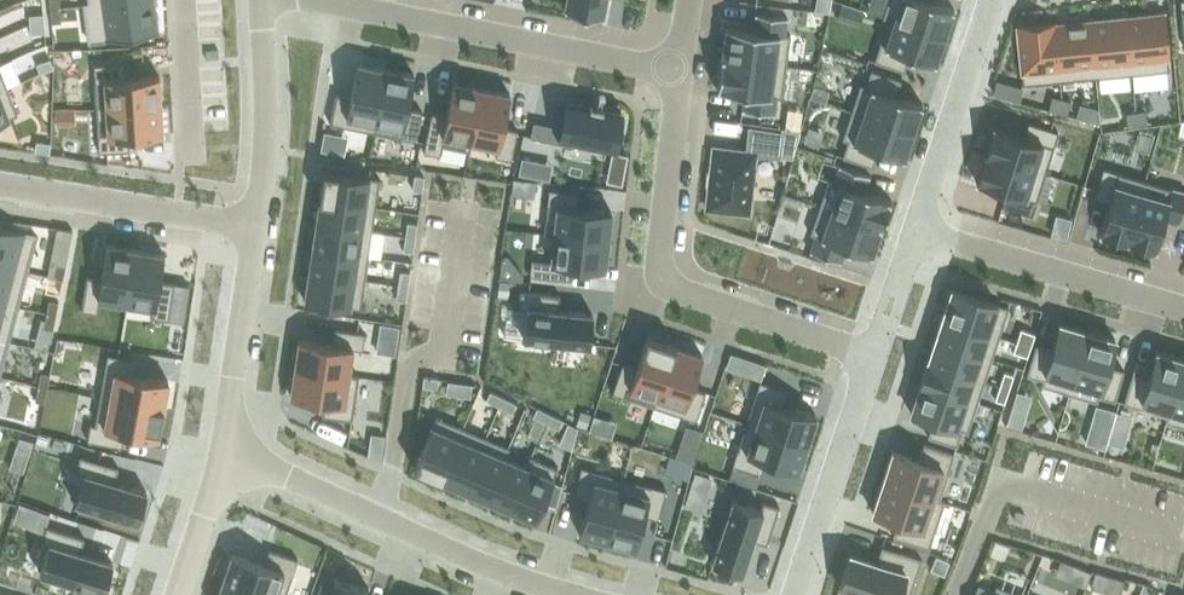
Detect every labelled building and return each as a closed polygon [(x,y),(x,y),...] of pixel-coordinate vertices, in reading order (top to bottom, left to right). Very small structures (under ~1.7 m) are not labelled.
[(51,8),(60,7),(60,0),(50,0),(51,8)] [(84,4),(89,41),(159,31),(154,0),(114,0),(84,4)] [(565,11),(603,18),(607,0),(567,0),(565,11)] [(816,10),(830,12),(832,0),(817,0),(816,10)] [(882,16),(888,18),(889,17),(945,36),(955,8),(930,0),(888,0),(882,16)] [(60,7),(51,8),(52,23),(62,22),(60,7)] [(725,26),(721,56),(786,66),(791,34),(785,34),(788,17),(755,12),(753,29),(725,26)] [(1164,12),(1127,15),(1132,73),(1169,69),(1164,12)] [(44,13),(29,14),(30,24),(45,23),(44,13)] [(1127,15),(1090,19),(1096,76),(1132,73),(1127,15)] [(888,18),(874,60),(904,70),(910,54),(936,63),(945,36),(889,17),(888,18)] [(1056,22),(1054,22),(1060,80),(1096,76),(1090,19),(1056,23),(1056,22)] [(1054,22),(1017,26),(1023,84),(1060,80),(1054,22)] [(45,23),(30,24),(31,34),(46,33),(45,23)] [(721,56),(717,88),(744,92),(742,109),(775,113),(777,96),(782,97),(786,66),(721,56)] [(50,59),(37,64),(40,74),(54,69),(50,59)] [(124,62),(94,64),(97,108),(161,104),(159,75),(125,77),(124,62)] [(336,93),(330,122),(373,131),(386,68),(357,62),(350,96),(336,93)] [(386,68),(373,131),(416,140),(422,110),(408,107),(415,73),(386,68)] [(860,83),(851,111),(914,131),(923,104),(896,95),(901,79),(871,69),(866,85),(860,83)] [(432,112),(424,151),(440,155),(442,145),(470,151),(472,141),(471,141),(482,87),(453,81),(446,115),(432,112)] [(0,90),(0,120),(18,113),(7,87),(0,90)] [(482,87),(471,141),(472,141),(498,146),(496,156),(512,159),(518,130),(503,127),(510,93),(482,87)] [(1052,95),(1048,109),(1058,112),(1062,98),(1052,95)] [(1062,98),(1058,112),(1067,114),(1071,100),(1062,98)] [(533,121),(530,137),(560,143),(561,138),(615,149),(622,113),(567,102),(562,127),(533,121)] [(161,104),(97,108),(99,151),(129,150),(129,135),(163,133),(161,104)] [(1145,109),(1136,111),(1138,125),(1147,124),(1145,109)] [(851,111),(842,138),(848,140),(842,156),(873,166),(878,150),(905,159),(914,131),(851,111)] [(1136,111),(1126,112),(1128,126),(1138,125),(1136,111)] [(994,126),(985,153),(1045,173),(1058,131),(1029,122),(1024,136),(994,126)] [(714,146),(707,207),(748,212),(755,153),(780,156),(782,131),(749,126),(746,150),(714,146)] [(331,152),(335,134),(323,131),(319,150),(331,152)] [(36,141),(35,151),(50,153),(51,143),(36,141)] [(985,153),(976,181),(1007,191),(1002,205),(1032,214),(1045,173),(985,153)] [(523,158),(520,173),(535,176),(538,161),(523,158)] [(830,178),(820,206),(882,227),(891,199),(865,190),(871,174),(840,164),(835,180),(830,178)] [(1103,167),(1094,198),(1109,202),(1100,233),(1128,241),(1145,179),(1103,167)] [(324,170),(320,196),(376,204),(380,178),(324,170)] [(415,175),(413,189),(422,191),(425,176),(415,175)] [(1128,241),(1155,248),(1164,218),(1178,222),(1183,201),(1183,191),(1145,179),(1128,241)] [(549,188),(544,233),(554,235),(554,233),(609,239),(612,210),(578,207),(579,192),(549,188)] [(320,196),(316,221),(373,230),(376,204),(320,196)] [(815,235),(810,251),(841,261),(846,245),(872,254),(882,227),(820,206),(810,233),(815,235)] [(316,221),(312,248),(369,256),(373,230),(316,221)] [(408,222),(406,236),(415,237),(417,223),(408,222)] [(27,270),(37,234),(0,224),(0,263),(27,270)] [(532,258),(530,275),(570,279),(571,264),(605,268),(609,239),(554,233),(554,235),(551,261),(532,258)] [(406,236),(403,250),(413,251),(415,237),(406,236)] [(87,275),(81,310),(98,312),(100,299),(127,303),(136,248),(107,243),(102,277),(87,275)] [(136,248),(127,303),(154,307),(152,316),(169,319),(175,282),(160,280),(164,253),(136,248)] [(312,248),(308,274),(365,282),(369,256),(312,248)] [(18,305),(27,270),(0,263),(0,301),(18,305)] [(57,263),(54,277),(63,279),(66,265),(57,263)] [(400,271),(398,285),(408,286),(410,272),(400,271)] [(308,274),(304,300),(361,308),(365,282),(308,274)] [(499,280),(497,294),(508,296),(509,281),(499,280)] [(398,285),(396,299),(406,300),(408,286),(398,285)] [(952,288),(942,317),(999,336),(1009,307),(952,288)] [(168,323),(167,326),(180,328),(188,291),(175,289),(168,323)] [(507,306),(504,334),(523,337),(529,338),(528,343),(548,345),(548,340),(590,344),(593,313),(559,310),(560,295),(521,290),(519,307),(507,306)] [(49,299),(47,314),(56,315),(59,301),(49,299)] [(8,340),(18,305),(0,301),(0,338),(8,340)] [(47,314),(44,328),(53,330),(56,315),(47,314)] [(942,317),(935,339),(992,358),(999,336),(942,317)] [(1036,344),(1027,374),(1043,379),(1042,385),(1070,393),(1088,330),(1059,322),(1052,348),(1036,344)] [(299,338),(295,366),(349,374),(349,373),(354,345),(363,346),(365,332),(335,328),(333,343),(299,338)] [(1088,330),(1070,393),(1097,401),(1099,395),(1115,400),(1125,369),(1108,364),(1116,338),(1088,330)] [(1020,332),(1016,342),(1030,346),(1033,337),(1020,332)] [(622,363),(613,392),(654,406),(675,345),(647,335),(636,368),(622,363)] [(8,340),(0,338),(0,372),(8,340)] [(935,339),(927,361),(985,380),(992,358),(935,339)] [(1016,342),(1013,351),(1027,356),(1030,346),(1016,342)] [(675,345),(654,406),(696,420),(706,391),(692,386),(702,354),(675,345)] [(1124,403),(1167,415),(1168,416),(1183,361),(1183,358),(1157,351),(1149,377),(1133,372),(1124,403)] [(108,353),(100,397),(164,408),(169,380),(135,374),(138,359),(108,353)] [(927,361),(920,383),(977,402),(985,380),(927,361)] [(1166,421),(1183,426),(1183,361),(1168,416),(1167,415),(1166,421)] [(295,366),(290,395),(324,400),(322,415),(352,420),(359,375),(349,373),(349,374),(295,366)] [(1004,371),(1000,385),(1009,388),(1014,374),(1004,371)] [(41,372),(38,386),(48,388),(50,374),(41,372)] [(424,376),(423,385),(437,387),(439,378),(424,376)] [(760,381),(746,422),(808,442),(817,415),(784,404),(789,390),(760,381)] [(920,383),(910,412),(933,420),(928,436),(957,446),(962,429),(968,431),(977,402),(920,383)] [(1000,385),(995,399),(1005,402),(1009,388),(1000,385)] [(38,386),(35,401),(45,402),(48,388),(38,386)] [(491,391),(486,399),(499,405),(503,397),(491,391)] [(90,423),(87,439),(122,445),(125,431),(158,437),(164,408),(100,397),(95,424),(90,423)] [(503,397),(499,405),(512,412),(516,403),(503,397)] [(537,407),(533,416),(546,422),(550,413),(537,407)] [(581,410),(576,424),(586,428),(591,414),(581,410)] [(1116,412),(1112,426),(1126,430),(1130,416),(1116,412)] [(550,413),(546,422),(559,428),(563,419),(550,413)] [(1010,413),(1006,423),(1021,428),(1025,417),(1010,413)] [(414,468),(441,479),(463,427),(437,416),(414,468)] [(746,422),(732,464),(762,474),(766,459),(799,470),(808,442),(746,422)] [(687,425),(681,440),(698,446),(703,431),(687,425)] [(486,437),(463,427),(441,479),(464,489),(486,437)] [(1088,431),(1085,441),(1106,447),(1107,443),(1109,437),(1088,431)] [(19,437),(15,446),(29,450),(32,441),(19,437)] [(510,447),(486,437),(464,489),(486,499),(504,456),(506,456),(510,447)] [(892,450),(883,481),(939,499),(939,498),(954,453),(924,443),(919,459),(892,450)] [(83,473),(74,501),(138,521),(147,491),(114,481),(119,467),(80,455),(75,471),(83,473)] [(527,466),(509,508),(536,520),(558,467),(530,455),(526,465),(527,466)] [(526,465),(506,456),(504,456),(486,499),(509,508),(527,466),(526,465)] [(579,533),(607,540),(624,478),(582,466),(574,496),(588,500),(579,533)] [(706,487),(709,475),(694,470),(690,483),(706,487)] [(624,478),(607,540),(635,548),(644,515),(658,519),(666,489),(624,478)] [(883,481),(873,511),(899,520),(894,536),(929,548),(945,500),(939,498),(939,499),(883,481)] [(725,523),(712,562),(742,572),(753,539),(767,544),(779,506),(763,500),(761,508),(733,499),(731,504),(726,503),(720,521),(725,523)] [(49,544),(40,572),(104,591),(113,561),(80,551),(85,537),(46,525),(42,541),(49,544)] [(839,586),(867,594),(910,594),(922,559),(882,546),(877,562),(850,553),(839,586)] [(223,580),(267,594),(286,594),(298,559),(269,549),(264,564),(232,553),(223,580)] [(944,575),(949,561),(935,556),(930,569),(944,575)] [(1073,564),(1070,572),(1089,580),(1092,572),(1073,564)] [(327,594),(367,594),(369,588),(334,576),(327,594)] [(218,594),(267,594),(223,580),(218,594)] [(974,594),(1023,594),(996,584),(994,590),(978,583),(974,594)]
